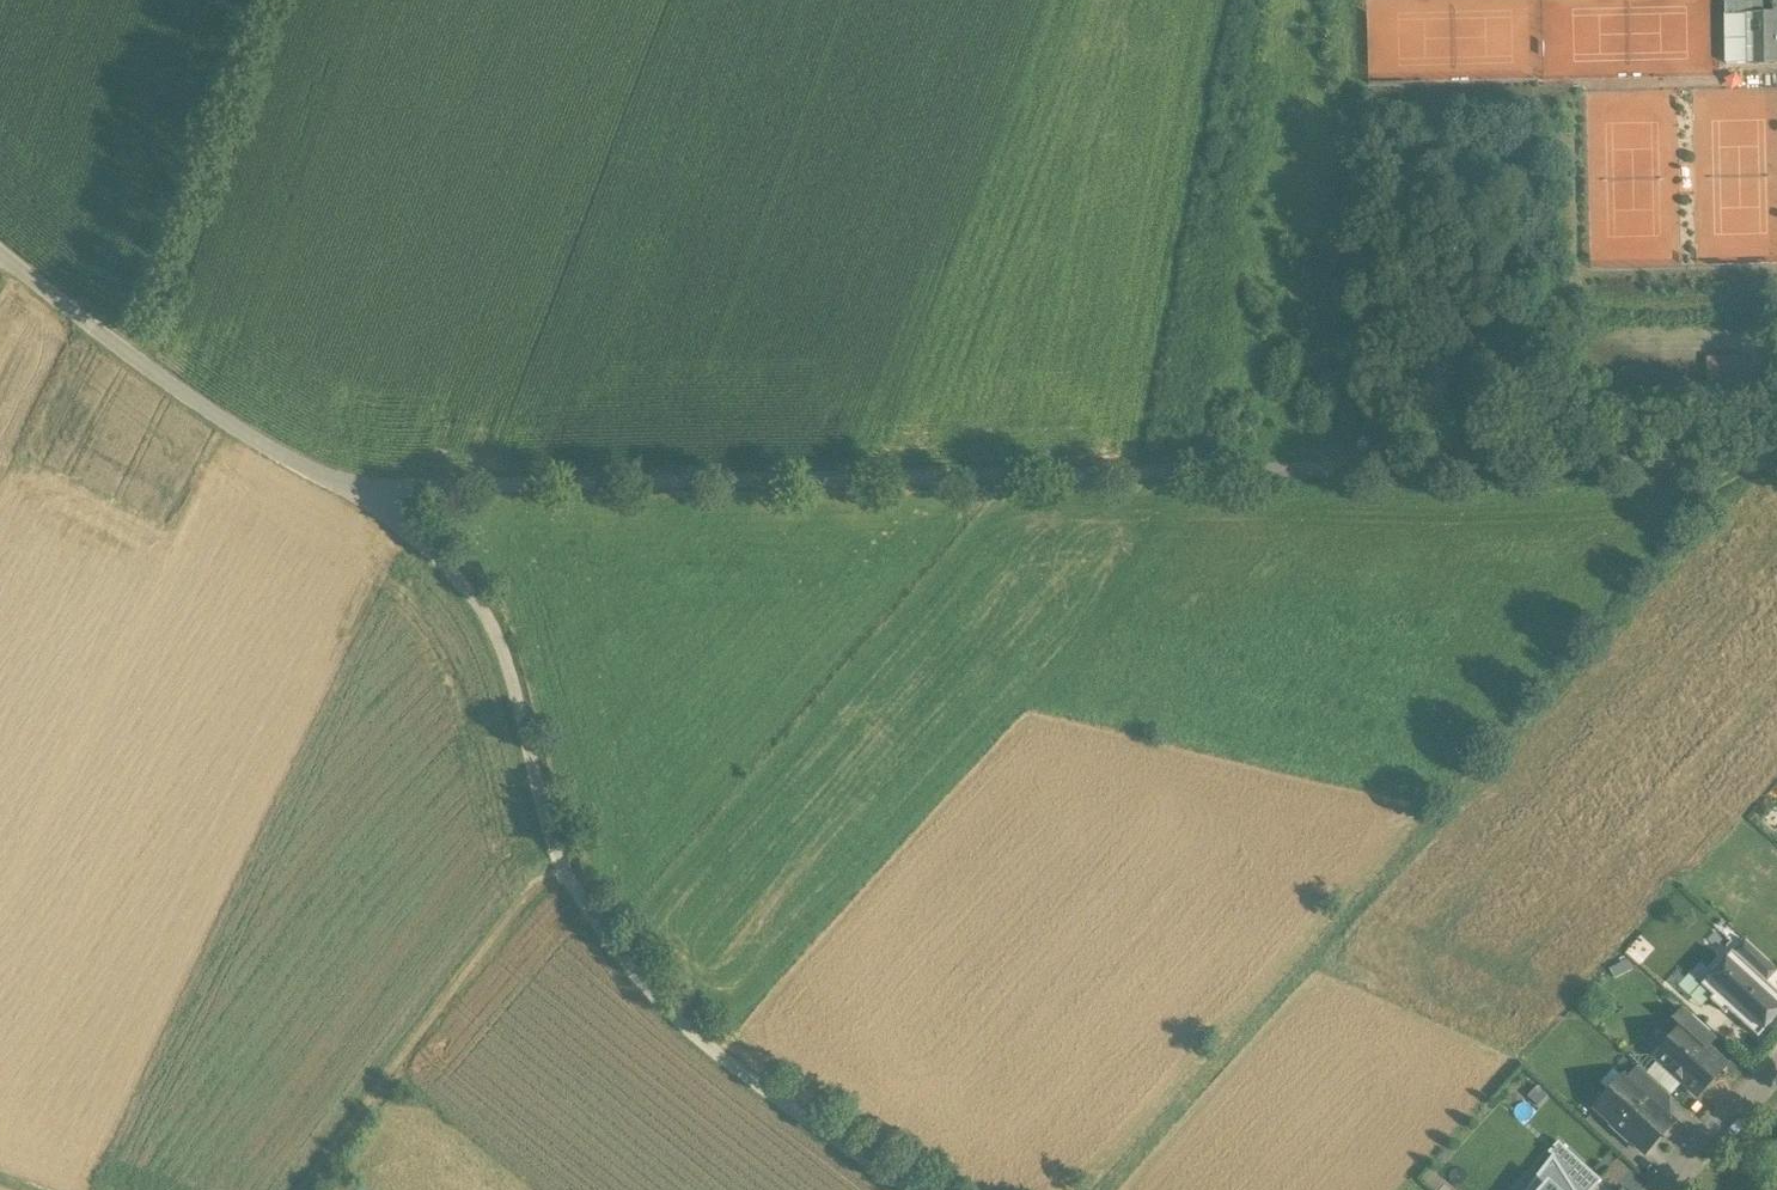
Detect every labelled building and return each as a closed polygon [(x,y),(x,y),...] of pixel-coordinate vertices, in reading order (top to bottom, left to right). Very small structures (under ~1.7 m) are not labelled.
[(1774,14),(1746,15),(1746,22),(1755,22),(1756,39),(1746,39),(1747,64),(1776,63),(1776,4),(1773,5),(1774,12),(1774,14)] [(1776,971),(1745,942),(1734,954),(1765,983),(1776,971)] [(1732,952),(1712,974),(1724,985),(1710,1000),(1725,1014),(1728,1010),(1757,1037),(1776,1016),(1776,993),(1765,983),(1734,954),(1732,952)] [(1683,1008),(1673,1019),(1682,1027),(1692,1017),(1683,1008)] [(1682,1027),(1655,1057),(1697,1096),(1725,1066),(1682,1027)] [(1670,1097),(1639,1068),(1628,1080),(1627,1081),(1659,1109),(1670,1097)] [(1659,1109),(1627,1081),(1628,1080),(1624,1077),(1595,1109),(1613,1125),(1612,1126),(1628,1141),(1629,1140),(1644,1154),(1673,1122),(1659,1109)] [(1559,1189),(1593,1189),(1602,1181),(1558,1142),(1548,1153),(1551,1157),(1540,1173),(1559,1189)] [(1540,1173),(1527,1189),(1559,1189),(1540,1173)]
